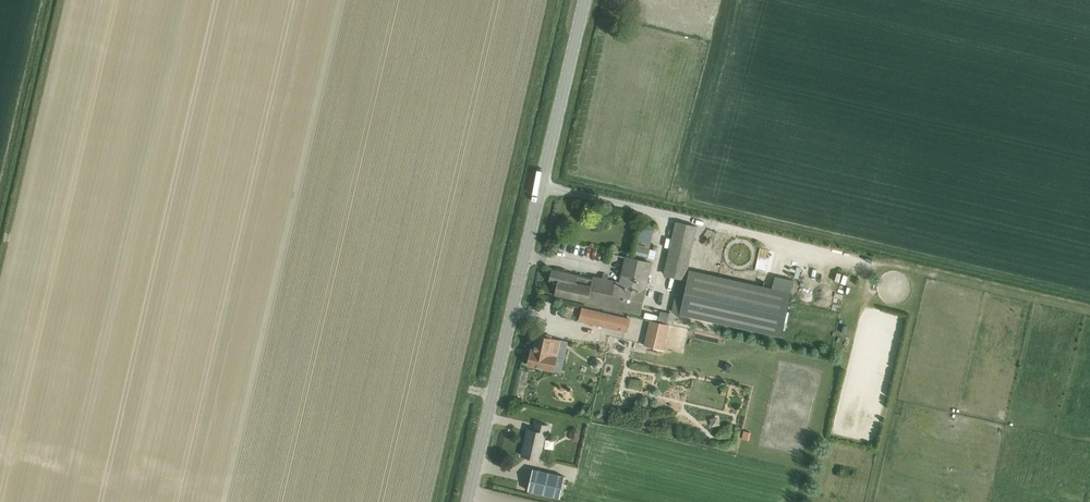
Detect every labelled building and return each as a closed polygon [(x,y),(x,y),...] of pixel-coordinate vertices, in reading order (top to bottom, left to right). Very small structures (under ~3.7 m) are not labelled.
[(679,278),(686,279),(698,227),(676,222),(664,274),(679,278)] [(641,228),(639,241),(651,243),(654,230),(641,228)] [(650,249),(637,246),(635,255),(648,258),(650,249)] [(594,279),(588,302),(640,314),(652,263),(626,257),(620,282),(594,277),(594,279)] [(555,294),(588,302),(594,279),(552,269),(549,281),(558,283),(555,294)] [(690,270),(680,313),(721,323),(781,336),(788,302),(791,293),(690,270)] [(582,307),(580,318),(587,319),(586,323),(591,324),(592,321),(628,330),(631,318),(582,307)] [(660,311),(658,322),(670,324),(673,325),(673,324),(675,314),(660,311)] [(644,345),(664,350),(664,349),(669,325),(650,320),(644,344),(644,345)] [(531,351),(527,365),(537,368),(537,367),(544,368),(544,369),(553,371),(561,372),(564,359),(556,357),(560,341),(538,335),(534,351),(531,351)] [(596,359),(593,361),(592,365),(594,368),(598,369),(602,367),(602,363),(600,359),(596,359)] [(726,362),(725,370),(731,371),(733,364),(726,362)] [(719,417),(710,419),(712,427),(720,425),(719,417)] [(522,455),(541,460),(546,435),(548,436),(551,426),(536,423),(534,431),(528,429),(522,455)] [(571,431),(570,438),(573,441),(577,441),(580,438),(580,431),(577,429),(574,428),(571,431)] [(751,433),(744,432),(742,439),(750,441),(751,433)] [(533,469),(528,490),(560,498),(565,476),(533,469)]
